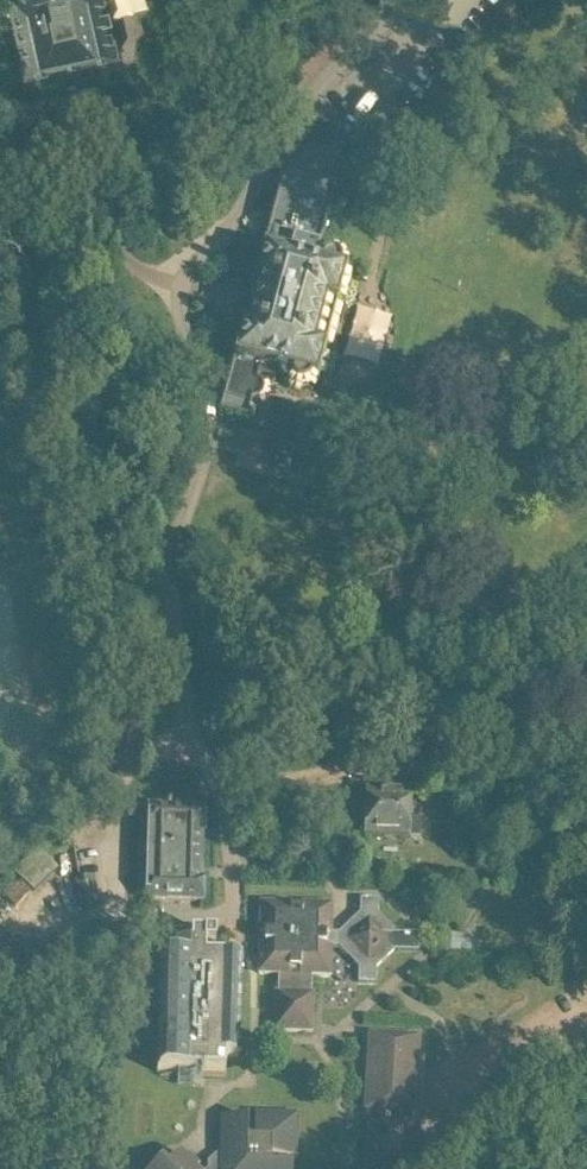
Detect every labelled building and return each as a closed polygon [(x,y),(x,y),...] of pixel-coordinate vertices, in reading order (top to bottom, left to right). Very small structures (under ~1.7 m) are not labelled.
[(24,73),(119,51),(108,0),(8,0),(24,73)] [(336,304),(338,297),(345,271),(340,269),(340,263),(336,258),(330,257),(324,259),(321,264),(315,262),(330,206),(345,211),(350,193),(335,188),(283,174),(254,282),(259,283),(256,295),(254,294),(249,314),(251,314),(247,326),(243,325),(223,399),(246,405),(246,403),(252,401),(257,397),(258,391),(257,385),(252,381),(255,372),(271,377),(273,369),(282,371),(282,373),(284,374),(284,372),(288,373),(289,379),(293,383),(299,385),(305,383),(310,379),(315,381),(324,347),(314,344),(315,342),(316,341),(318,333),(317,331),(318,328),(320,327),(322,319),(321,318),(322,314),(324,313),(326,305),(325,304),(326,301),(336,304)] [(399,790),(366,789),(365,836),(408,837),(408,835),(418,835),(419,820),(408,820),(409,803),(399,803),(399,790)] [(204,830),(204,807),(146,805),(146,807),(129,806),(128,817),(141,818),(140,828),(147,828),(147,846),(140,846),(139,858),(147,859),(146,876),(138,876),(137,889),(146,890),(146,899),(202,900),(203,877),(200,877),(201,830),(204,830)] [(27,853),(12,870),(29,886),(37,878),(27,869),(35,860),(27,853)] [(94,874),(73,879),(79,910),(100,907),(94,874)] [(333,902),(259,900),(257,975),(278,976),(277,992),(273,992),(272,1033),(313,1034),(314,993),(311,992),(313,976),(331,977),(332,948),(339,948),(358,969),(358,983),(376,983),(377,968),(395,951),(418,951),(419,932),(396,932),(378,913),(379,899),(360,898),(359,913),(338,932),(332,932),(333,902)] [(160,957),(156,1072),(225,1074),(225,1058),(238,1058),(241,959),(205,958),(205,946),(215,947),(215,936),(189,936),(189,945),(174,945),(174,957),(160,957)] [(368,1032),(363,1110),(368,1111),(367,1121),(370,1121),(367,1168),(420,1168),(423,1123),(417,1125),(417,1104),(419,1104),(422,1035),(368,1032)] [(220,1116),(219,1154),(215,1154),(210,1158),(207,1162),(207,1168),(206,1168),(292,1168),(292,1164),(286,1164),(286,1156),(296,1157),(297,1114),(255,1113),(255,1123),(247,1123),(248,1117),(220,1116)] [(198,1168),(188,1158),(186,1160),(180,1153),(163,1168),(197,1168),(198,1168)]
